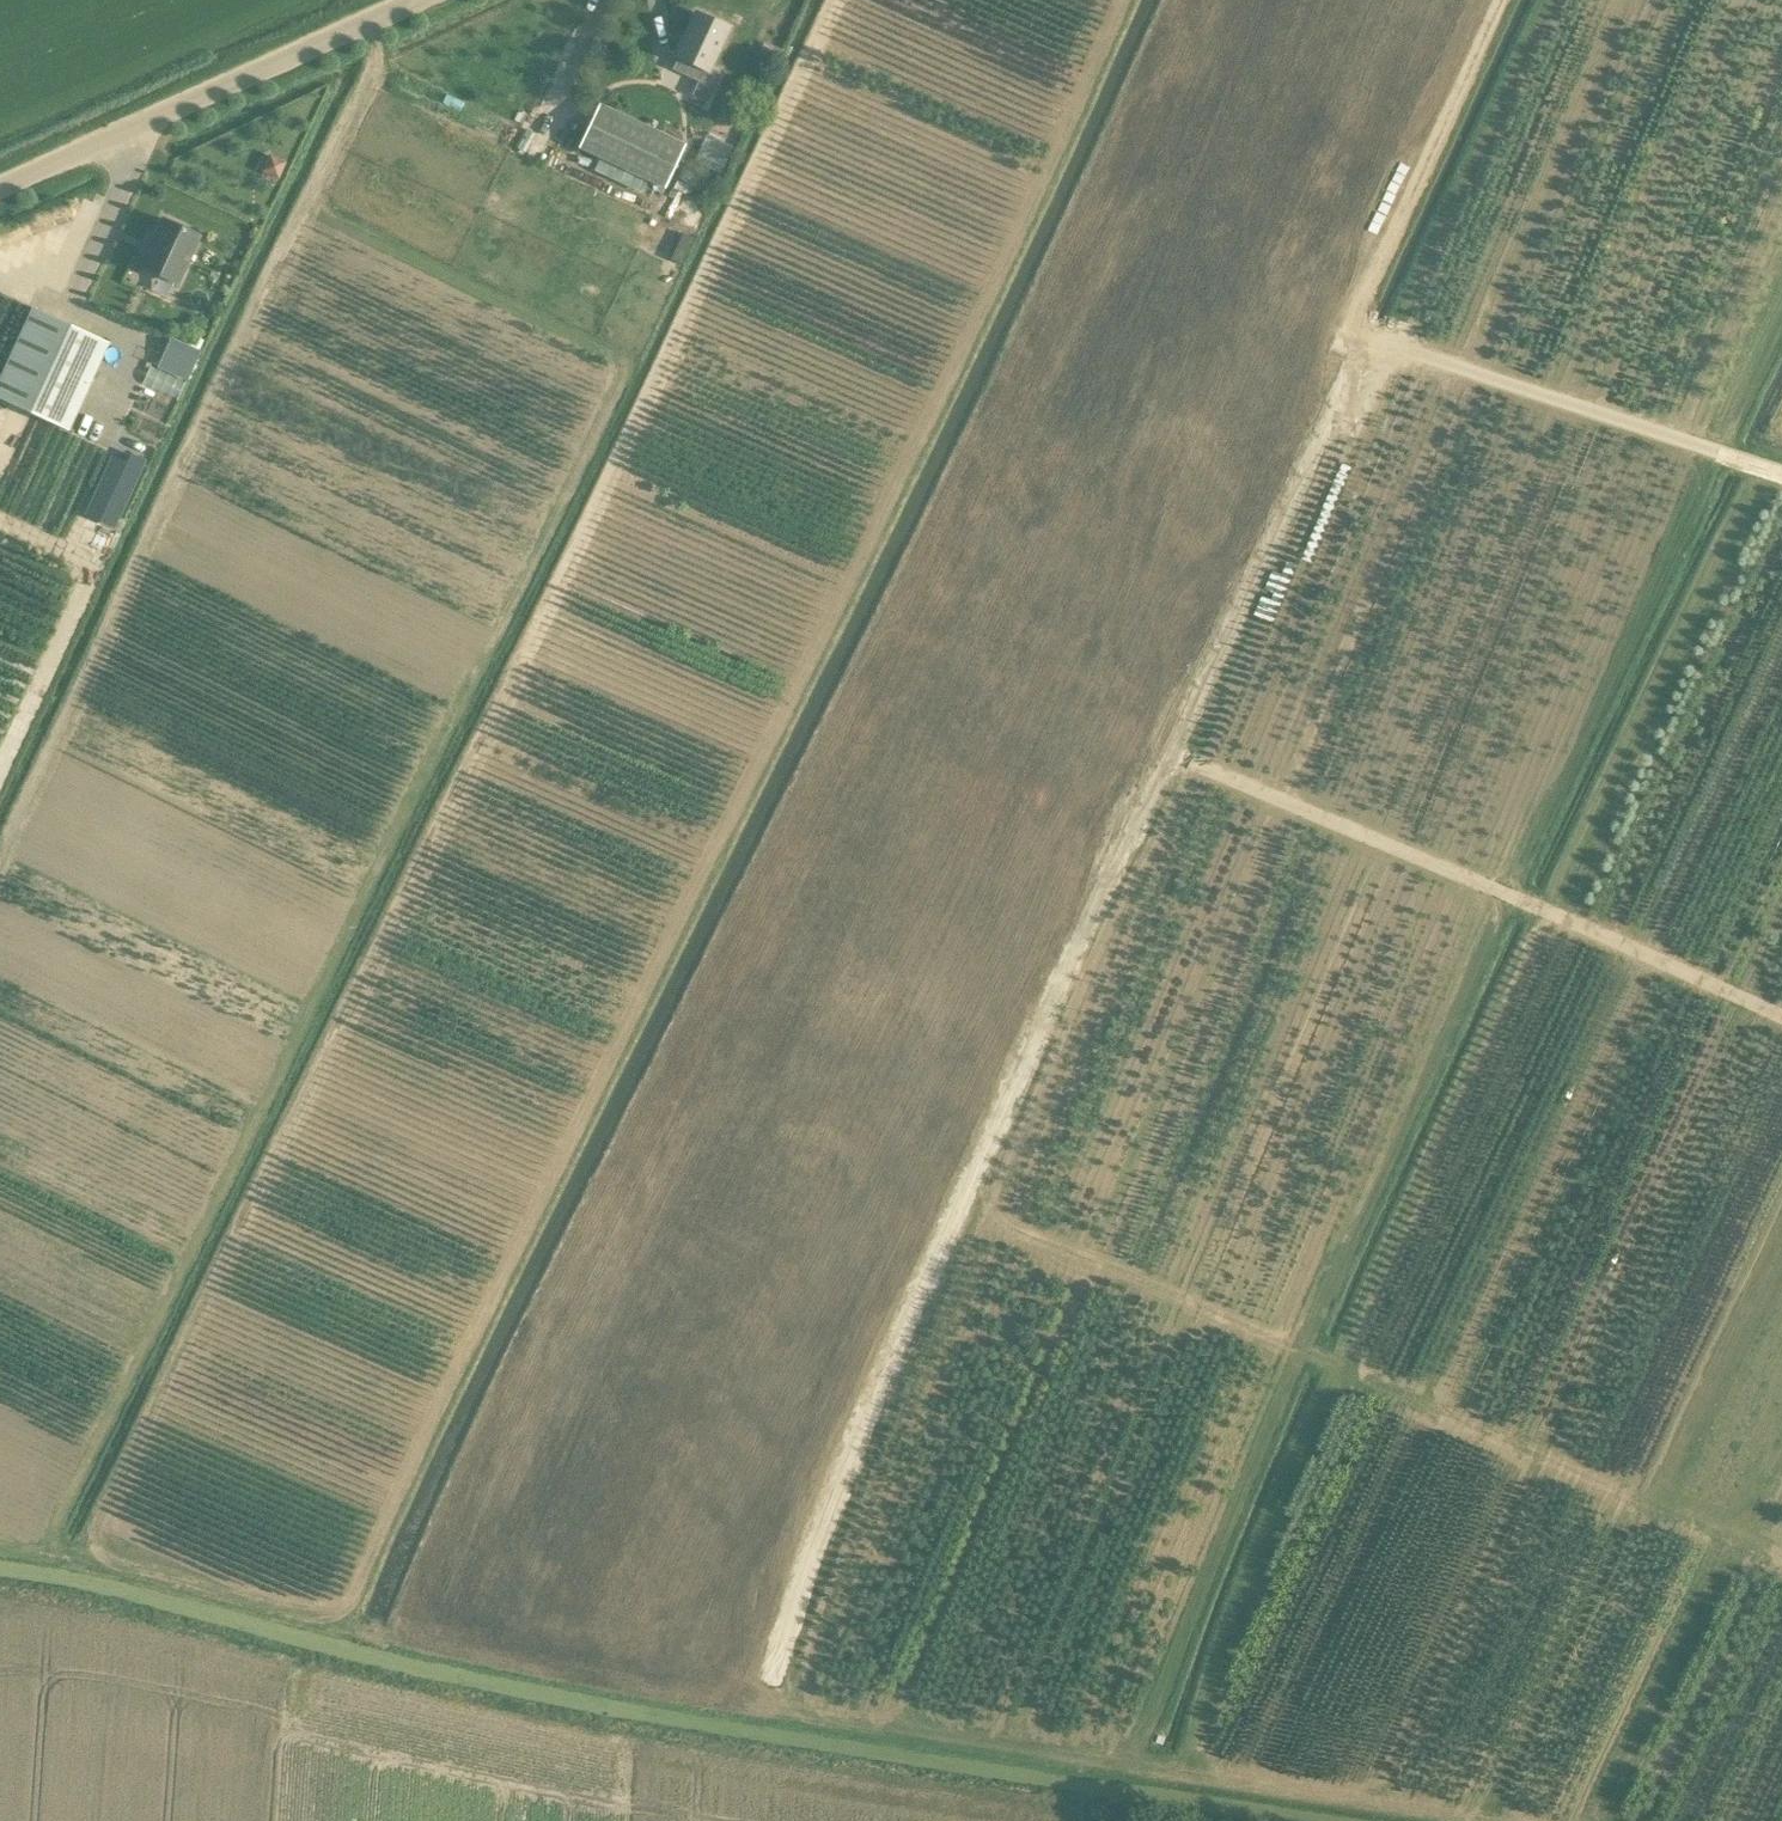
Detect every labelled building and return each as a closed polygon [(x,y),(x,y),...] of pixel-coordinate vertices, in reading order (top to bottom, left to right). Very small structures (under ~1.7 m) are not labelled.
[(697,12),(676,56),(708,70),(728,27),(697,12)] [(578,147),(665,188),(685,144),(599,103),(578,147)] [(270,154),(262,171),(278,179),(286,162),(270,154)] [(177,284),(200,235),(162,217),(152,238),(149,237),(136,265),(177,284)] [(68,430),(108,342),(33,307),(0,379),(0,398),(68,430)] [(170,343),(159,366),(186,379),(197,356),(170,343)] [(112,457),(92,502),(119,514),(144,461),(132,455),(128,464),(112,457)]
